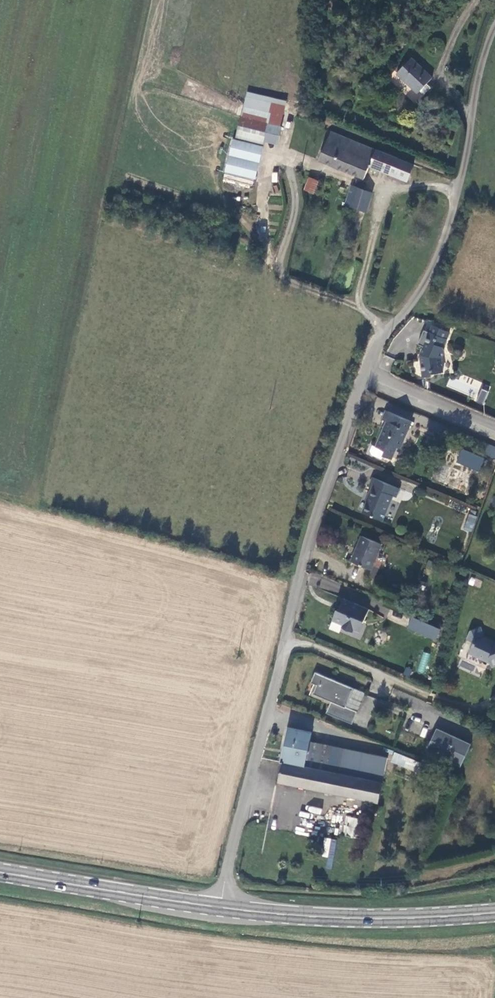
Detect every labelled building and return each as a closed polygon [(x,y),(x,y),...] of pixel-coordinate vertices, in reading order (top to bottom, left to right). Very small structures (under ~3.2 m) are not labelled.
[(415,91),(430,75),(408,55),(393,71),(415,91)] [(244,95),(234,141),(259,147),(261,141),(274,144),(277,128),(278,128),(282,103),(244,95)] [(412,167),(329,133),(317,161),(362,180),(367,167),(406,183),(412,167)] [(231,142),(224,176),(254,182),(262,148),(231,142)] [(303,190),(313,194),(319,181),(308,176),(303,190)] [(370,193),(355,187),(348,205),(363,211),(370,193)] [(444,342),(427,336),(418,358),(420,359),(418,363),(421,380),(428,379),(430,376),(440,375),(439,361),(441,354),(440,351),(444,342)] [(476,402),(484,404),(488,391),(480,389),(476,402)] [(411,421),(414,415),(387,404),(385,410),(411,421)] [(397,451),(408,424),(385,414),(382,423),(383,424),(374,449),(382,452),(380,458),(388,462),(393,449),(397,451)] [(417,415),(416,428),(427,428),(428,415),(417,415)] [(488,444),(484,454),(494,459),(494,446),(488,444)] [(482,462),(460,453),(455,465),(477,474),(482,462)] [(397,491),(370,480),(367,489),(370,491),(366,500),(368,501),(362,516),(379,523),(390,499),(393,500),(397,491)] [(427,487),(423,496),(464,513),(468,503),(427,487)] [(469,536),(475,520),(466,517),(461,533),(469,536)] [(377,546),(359,538),(352,553),(356,554),(351,564),(367,571),(377,546)] [(468,585),(481,587),(482,580),(469,577),(468,585)] [(365,611),(342,601),(338,611),(335,609),(331,621),(341,625),(339,630),(350,635),(352,631),(356,621),(360,623),(365,611)] [(411,617),(406,628),(435,641),(440,629),(411,617)] [(356,632),(360,623),(356,621),(352,631),(356,632)] [(488,668),(494,665),(494,641),(493,644),(481,638),(477,628),(466,632),(462,640),(470,644),(465,654),(477,660),(481,658),(485,661),(488,668)] [(424,674),(430,653),(423,651),(417,672),(424,674)] [(323,713),(337,719),(342,708),(350,689),(311,673),(307,683),(313,685),(309,694),(328,702),(323,713)] [(366,696),(364,707),(375,708),(377,698),(366,696)] [(342,708),(337,719),(348,724),(353,712),(342,708)] [(409,730),(417,734),(423,722),(414,718),(409,730)] [(433,729),(423,752),(457,768),(467,745),(433,729)] [(285,731),(278,766),(302,770),(307,747),(309,736),(285,731)] [(307,747),(302,770),(302,771),(325,776),(325,775),(330,752),(307,747)] [(330,752),(325,775),(335,777),(339,754),(330,752)] [(302,770),(278,766),(280,767),(276,787),(375,807),(384,763),(339,754),(335,777),(325,775),(325,776),(302,771),(302,770)] [(422,766),(392,754),(388,763),(418,776),(422,766)] [(343,836),(357,837),(359,817),(345,816),(343,836)] [(324,838),(323,857),(327,858),(326,867),(332,868),(335,839),(324,838)]
